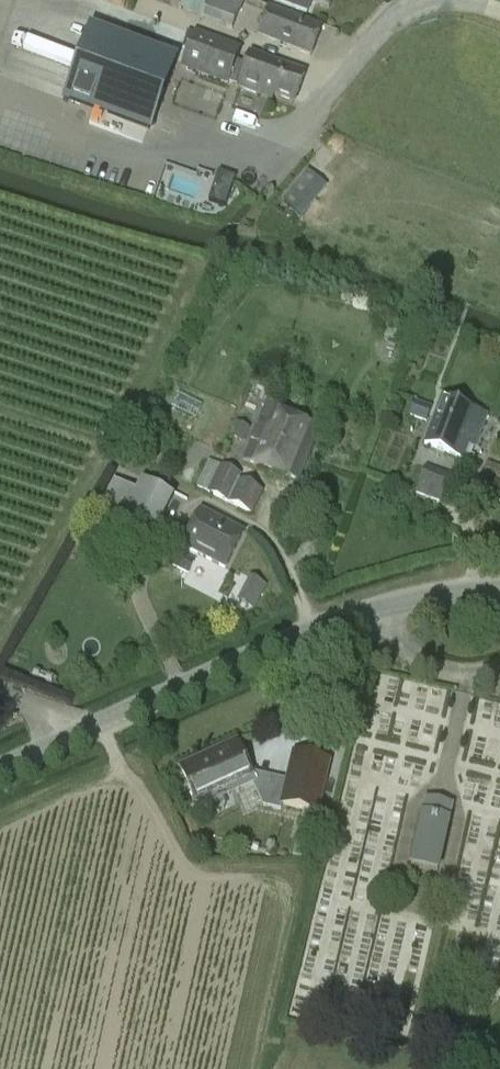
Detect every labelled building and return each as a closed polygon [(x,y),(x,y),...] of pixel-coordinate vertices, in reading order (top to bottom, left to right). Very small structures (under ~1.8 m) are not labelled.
[(180,13),(231,32),(243,0),(185,0),(180,13)] [(308,13),(312,3),(329,9),(332,0),(275,0),(308,13)] [(268,7),(257,37),(310,58),(321,27),(268,7)] [(179,70),(227,88),(241,49),(192,32),(179,70)] [(154,124),(176,62),(108,37),(85,99),(154,124)] [(237,90),(236,90),(258,98),(259,92),(260,93),(293,105),(300,88),(305,74),(250,54),(237,90)] [(304,170),(279,201),(294,214),(302,206),(293,199),(311,176),(304,170)] [(487,416),(440,399),(423,445),(469,463),(487,416)] [(409,416),(425,423),(431,408),(414,402),(409,416)] [(319,428),(265,407),(243,462),(297,483),(319,428)] [(230,436),(243,441),(248,429),(235,424),(230,436)] [(219,467),(208,461),(196,489),(228,504),(252,515),(262,493),(238,482),(240,477),(219,467)] [(499,480),(499,475),(498,474),(499,469),(486,464),(482,477),(499,482),(499,480)] [(449,475),(425,467),(415,495),(439,504),(449,475)] [(136,492),(114,480),(94,519),(144,546),(150,534),(154,536),(174,498),(141,482),(136,492)] [(181,548),(225,571),(243,535),(200,511),(181,548)] [(195,562),(179,554),(171,568),(187,576),(195,562)] [(239,601),(254,609),(266,586),(251,578),(239,601)] [(270,789),(306,797),(314,746),(280,738),(270,789)] [(195,804),(253,777),(237,742),(179,769),(195,804)] [(421,813),(420,813),(408,866),(438,873),(450,821),(454,806),(424,799),(421,813)] [(362,866),(359,894),(380,896),(383,869),(362,866)]
